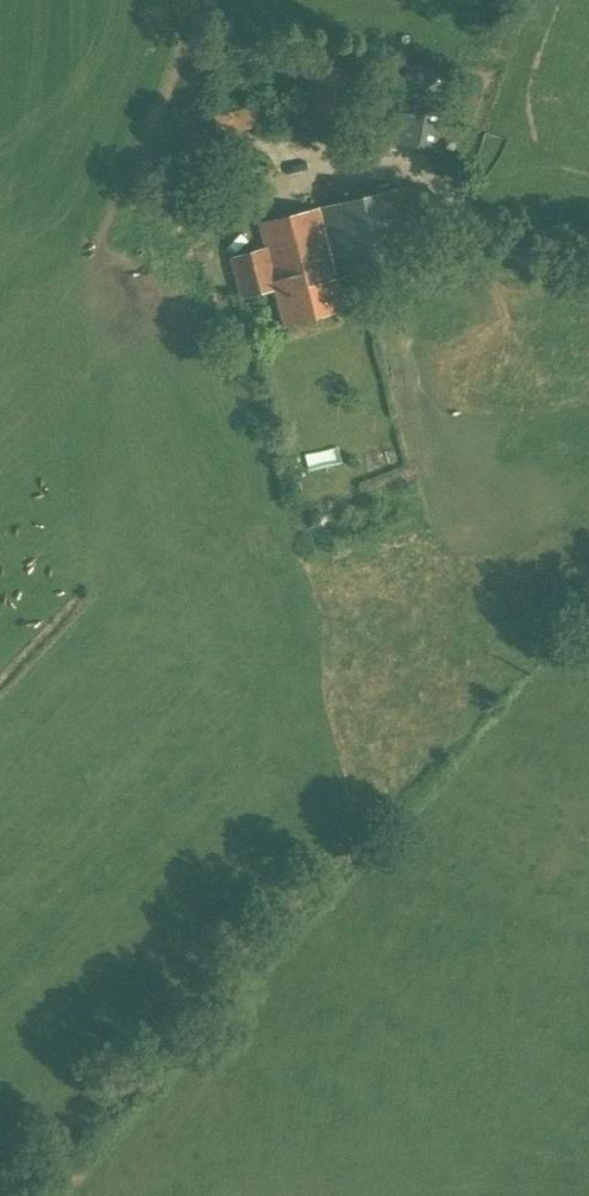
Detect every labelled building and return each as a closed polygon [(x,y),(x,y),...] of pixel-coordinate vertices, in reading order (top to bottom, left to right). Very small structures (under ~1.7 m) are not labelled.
[(299,134),(348,143),(362,73),(313,64),(299,134)] [(454,74),(406,65),(392,143),(440,152),(454,74)] [(220,136),(252,127),(254,136),(271,131),(263,102),(214,116),(220,136)] [(318,209),(259,224),(265,249),(229,258),(240,299),(274,291),(283,326),(345,310),(337,280),(418,258),(401,186),(318,209)]
